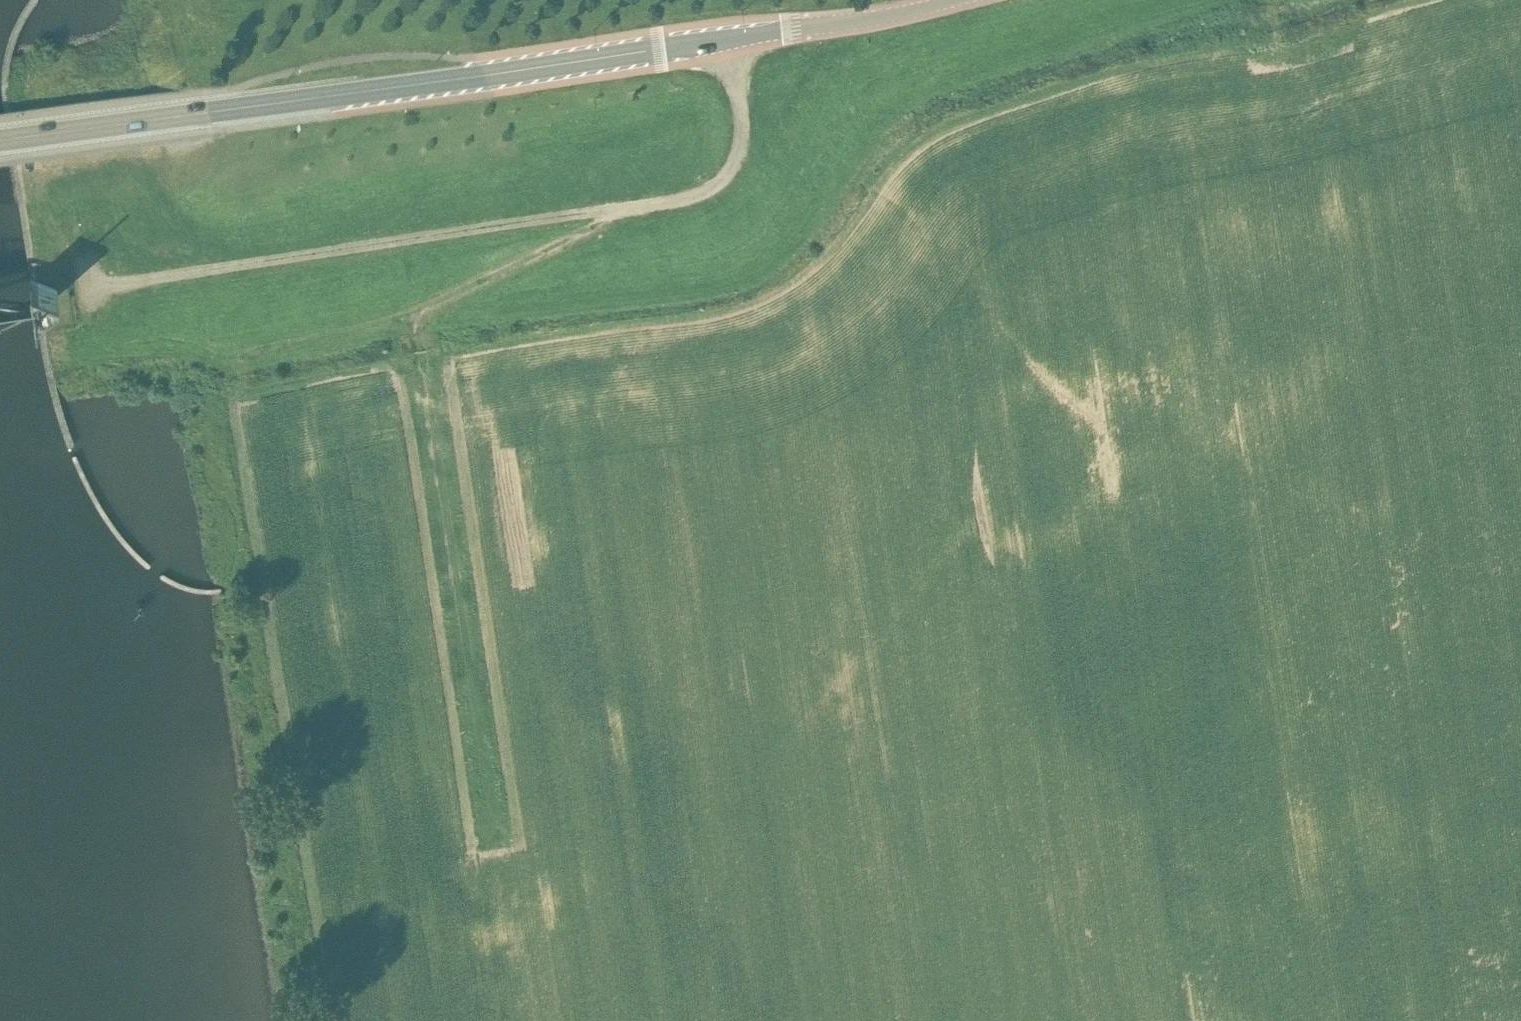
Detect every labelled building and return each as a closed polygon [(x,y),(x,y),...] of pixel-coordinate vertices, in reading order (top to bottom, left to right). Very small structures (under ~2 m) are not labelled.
[(57,290),(56,289),(30,279),(32,291),(39,290),(40,295),(41,301),(34,303),(35,314),(56,297),(57,296),(58,295),(58,294),(58,293),(58,292),(57,290)]
